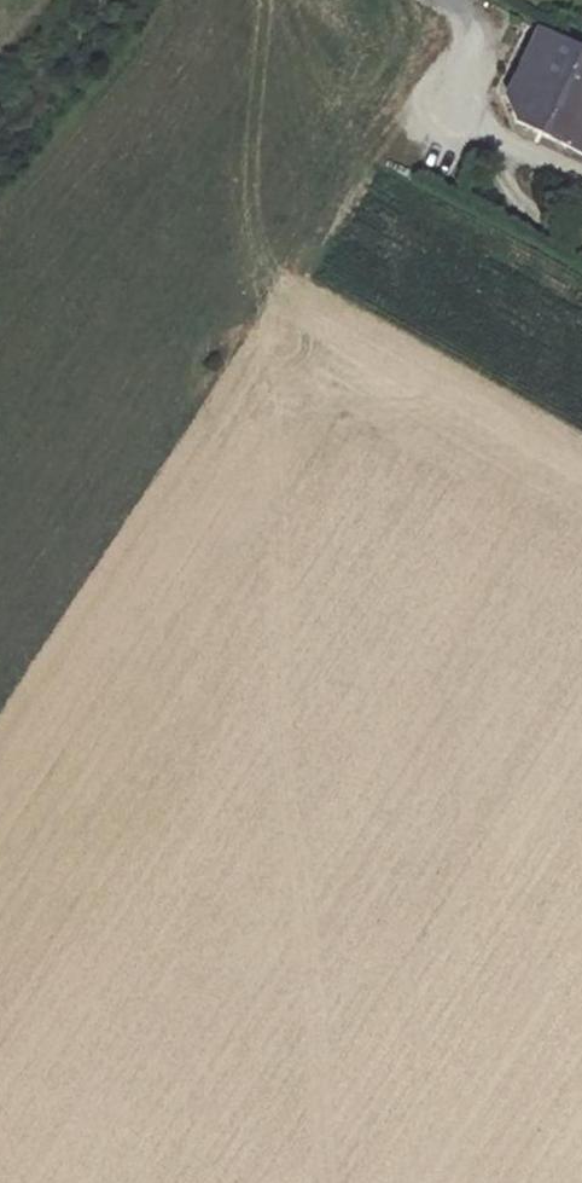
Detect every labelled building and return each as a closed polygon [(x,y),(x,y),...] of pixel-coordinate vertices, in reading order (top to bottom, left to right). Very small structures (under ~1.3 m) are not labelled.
[(527,28),(493,96),(505,121),(575,157),(581,145),(581,56),(527,28)]
